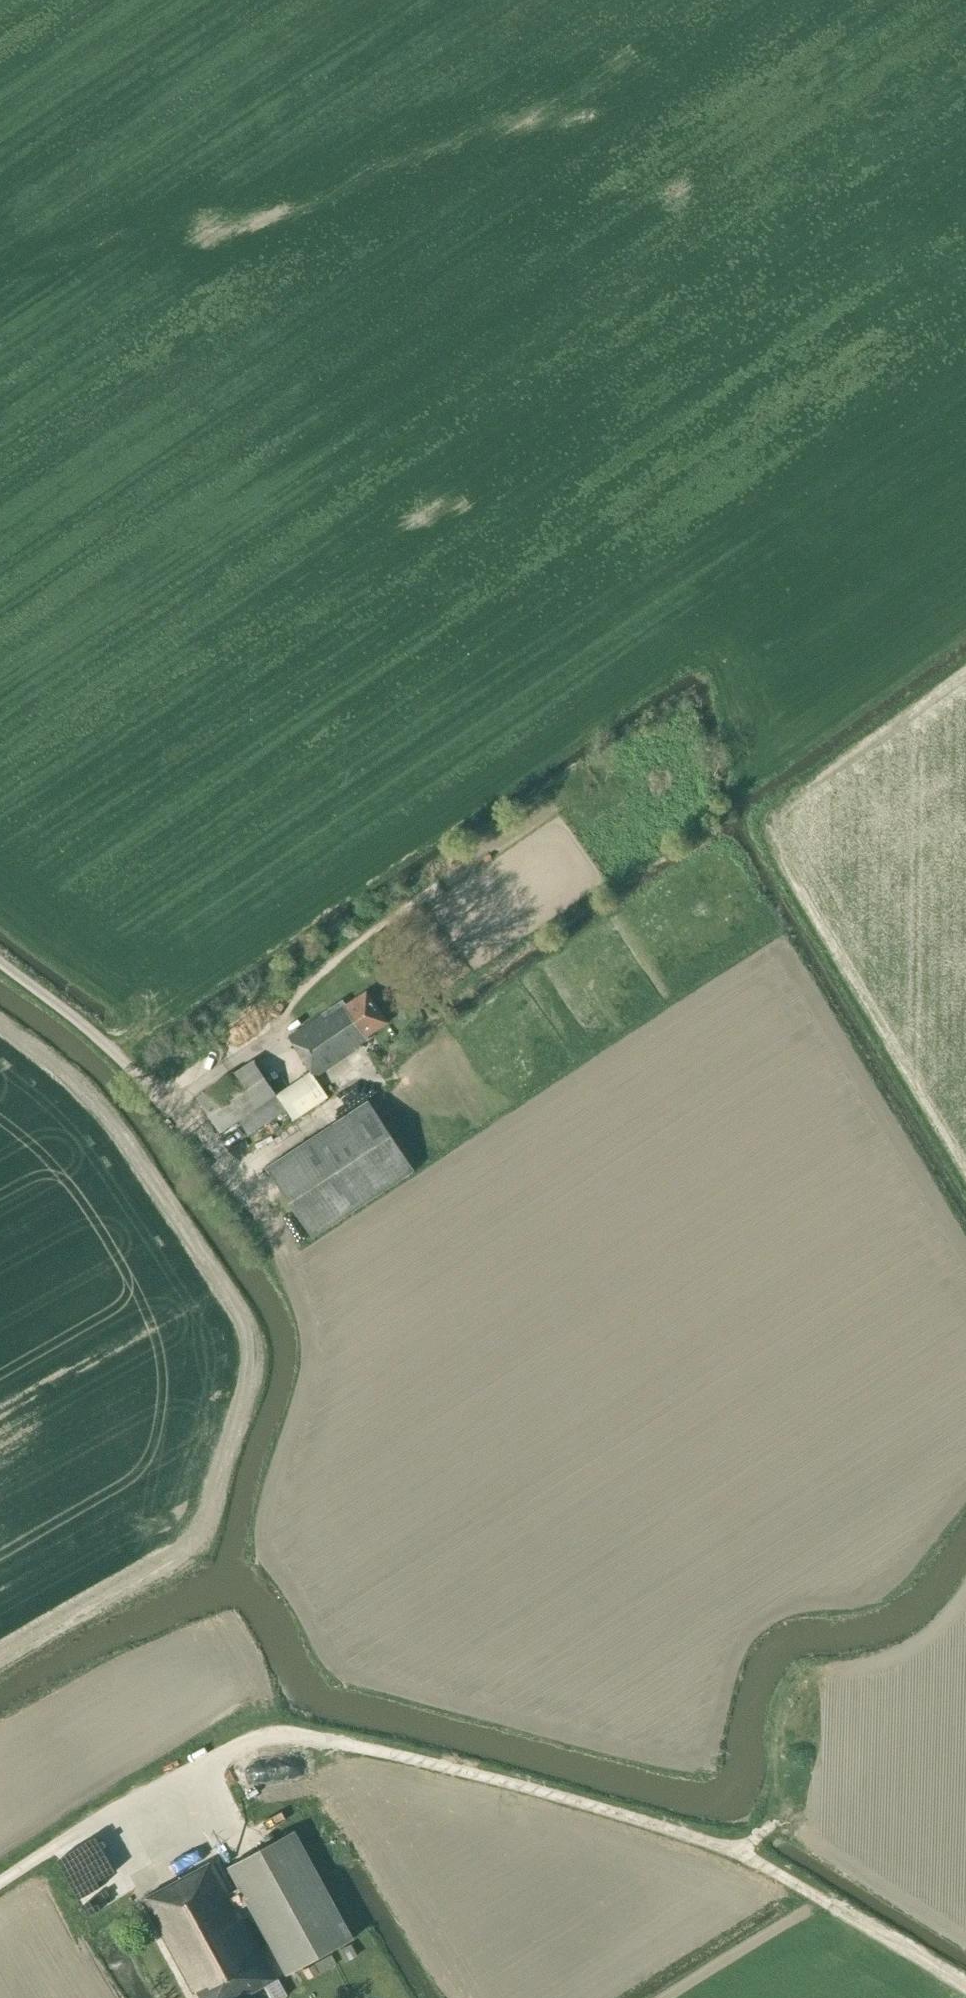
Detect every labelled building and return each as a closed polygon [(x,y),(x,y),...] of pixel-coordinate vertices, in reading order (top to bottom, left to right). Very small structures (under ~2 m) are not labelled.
[(344,1000),(314,1020),(289,1037),(317,1078),(363,1047),(360,1044),(369,1038),(367,1036),(389,1021),(367,990),(347,1004),(344,1000)] [(221,1132),(239,1120),(249,1135),(287,1109),(253,1060),(198,1098),(221,1132)] [(268,1167),(313,1236),(414,1169),(369,1100),(268,1167)] [(296,1830),(229,1867),(240,1887),(231,1892),(214,1861),(142,1900),(193,1993),(198,1991),(202,1997),(241,1997),(278,1978),(245,1918),(254,1913),(287,1975),(354,1938),(296,1830)] [(346,1961),(357,1955),(351,1943),(340,1950),(346,1961)] [(308,1979),(319,1973),(314,1964),(304,1970),(308,1979)]
